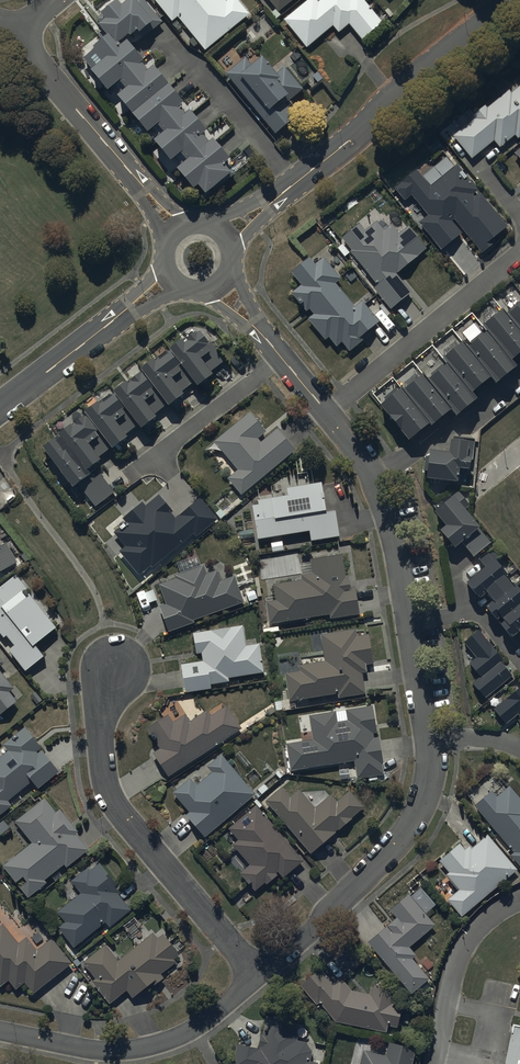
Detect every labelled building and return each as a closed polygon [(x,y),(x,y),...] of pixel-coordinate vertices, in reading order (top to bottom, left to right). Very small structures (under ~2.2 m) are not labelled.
[(99,18),(104,23),(97,29),(107,40),(82,60),(92,72),(89,74),(106,95),(114,88),(120,96),(116,100),(146,137),(152,132),(158,141),(152,146),(168,166),(175,161),(181,169),(175,174),(192,194),(197,190),(204,198),(234,174),(226,164),(228,163),(212,144),(208,147),(201,139),(205,135),(188,115),(184,118),(177,110),(181,107),(152,71),(146,75),(139,67),(142,65),(126,45),(120,49),(118,46),(127,38),(129,40),(137,33),(141,38),(160,22),(142,0),(131,0),(120,9),(116,4),(99,18)] [(152,0),(172,25),(178,20),(205,54),(249,18),(235,0),(232,0),(226,4),(223,0),(153,0),(152,0)] [(278,15),(297,0),(266,0),(278,15)] [(284,23),(307,51),(333,29),(339,36),(350,27),(364,44),(384,28),(361,0),(354,0),(350,3),(348,0),(326,0),(319,6),(313,0),(312,0),(284,23)] [(246,61),(226,78),(275,139),(297,121),(286,107),(303,93),(285,71),(276,79),(264,64),(255,71),(246,61)] [(519,141),(519,90),(512,97),(510,94),(488,112),(486,110),(473,120),(474,122),(453,140),(472,162),(494,144),(500,151),(515,139),(518,142),(519,141)] [(416,173),(395,192),(406,204),(412,199),(429,218),(419,227),(444,255),(463,237),(453,226),(455,224),(485,257),(495,247),(492,245),(510,229),(480,196),(476,200),(473,197),(476,194),(466,183),(469,181),(457,167),(431,190),(416,173)] [(352,254),(350,255),(378,289),(374,292),(391,313),(412,297),(397,278),(419,260),(418,258),(426,251),(409,230),(399,237),(392,228),(385,233),(378,225),(367,234),(361,227),(342,242),(352,254)] [(356,310),(336,287),(342,281),(324,260),(316,268),(309,261),(291,277),(301,289),(292,297),(298,304),(296,306),(301,311),(302,310),(306,315),(309,312),(314,317),(307,323),(325,343),(329,340),(338,350),(342,347),(350,356),(363,344),(362,342),(381,326),(362,305),(356,310)] [(506,313),(519,331),(519,301),(506,313)] [(500,307),(481,322),(486,328),(511,359),(519,352),(519,331),(500,307)] [(511,359),(486,328),(465,345),(491,376),(497,383),(517,367),(511,359)] [(71,487),(76,483),(94,507),(114,491),(99,474),(93,479),(88,474),(84,469),(168,406),(167,405),(224,362),(200,330),(195,334),(193,331),(185,337),(187,340),(183,343),(180,339),(168,348),(170,350),(154,362),(151,358),(138,368),(140,371),(129,379),(131,381),(127,384),(125,381),(97,402),(96,401),(82,411),(84,414),(73,422),(75,424),(70,428),(68,425),(57,434),(59,437),(55,440),(53,438),(41,447),(71,487)] [(465,345),(461,340),(442,356),(447,362),(472,392),(491,376),(465,345)] [(472,392),(447,362),(427,378),(452,409),(457,415),(477,399),(472,392)] [(427,378),(422,372),(402,388),(430,423),(432,425),(452,409),(427,378)] [(402,388),(400,386),(381,402),(411,438),(430,423),(402,388)] [(265,429),(248,409),(213,439),(237,468),(227,476),(240,492),(294,448),(276,426),(260,440),(257,436),(265,429)] [(447,451),(428,448),(424,476),(455,481),(458,467),(467,469),(468,462),(470,462),(473,443),(467,442),(468,440),(450,438),(447,451)] [(251,502),(256,536),(308,528),(310,538),(338,533),(334,507),(325,508),(320,479),(286,484),(287,492),(257,497),(257,501),(251,502)] [(117,525),(110,530),(122,543),(116,548),(120,553),(116,556),(136,581),(147,572),(149,573),(218,517),(198,494),(174,513),(172,511),(175,509),(159,490),(146,501),(143,497),(120,516),(122,518),(116,523),(117,525)] [(460,493),(456,496),(453,492),(433,509),(445,523),(439,529),(454,547),(461,541),(475,557),(491,542),(478,527),(481,525),(467,509),(471,506),(460,493)] [(18,564),(5,542),(0,546),(0,575),(18,564)] [(479,561),(482,565),(465,580),(479,597),(485,591),(491,598),(484,605),(495,618),(499,615),(502,620),(499,623),(510,636),(517,630),(519,634),(519,590),(513,582),(512,583),(504,574),(506,572),(496,560),(502,555),(495,547),(479,561)] [(265,599),(268,622),(329,612),(330,616),(358,612),(354,584),(350,585),(348,575),(345,576),(340,550),(309,555),(312,570),(300,572),(301,577),(272,582),(275,598),(265,599)] [(164,602),(158,604),(167,629),(193,619),(193,618),(243,599),(233,574),(221,578),(217,567),(206,571),(202,562),(174,572),(175,575),(157,582),(164,602)] [(0,584),(0,630),(3,635),(6,632),(14,642),(8,646),(25,668),(45,652),(35,640),(57,623),(30,589),(28,590),(26,586),(27,585),(16,571),(0,584)] [(211,628),(193,631),(196,652),(200,651),(202,659),(179,663),(184,691),(211,686),(210,682),(229,678),(228,676),(263,670),(258,641),(245,643),(242,623),(229,625),(221,624),(211,628)] [(355,626),(320,632),(324,659),(299,663),(299,668),(284,671),(289,699),(337,691),(337,695),(365,690),(362,670),(366,669),(364,662),(372,661),(368,631),(356,633),(355,626)] [(501,656),(478,628),(463,640),(475,654),(469,659),(480,673),(472,680),(484,695),(512,673),(499,658),(501,656)] [(17,697),(10,689),(15,684),(0,667),(0,712),(17,697)] [(493,708),(506,723),(517,713),(519,717),(519,685),(493,708)] [(159,745),(152,750),(168,775),(241,727),(225,702),(210,712),(206,707),(189,718),(184,712),(172,719),(167,712),(146,725),(159,745)] [(312,736),(285,741),(290,768),(352,758),(355,777),(367,776),(367,779),(377,777),(376,773),(382,772),(381,763),(383,763),(378,735),(373,736),(373,731),(377,730),(372,703),(345,707),(346,718),(336,720),(335,709),(308,713),(312,736)] [(12,803),(8,797),(33,779),(38,786),(61,769),(26,723),(2,741),(8,748),(0,753),(0,812),(12,803)] [(255,792),(221,752),(207,764),(211,770),(195,783),(189,775),(171,790),(188,809),(185,812),(204,835),(255,792)] [(472,802),(512,850),(509,852),(519,866),(519,795),(509,783),(507,784),(501,778),(472,802)] [(282,785),(265,798),(310,852),(352,817),(351,815),(363,805),(348,788),(336,799),(330,792),(314,805),(299,786),(289,794),(282,785)] [(31,840),(2,863),(28,895),(47,880),(45,877),(64,862),(66,865),(88,847),(76,831),(79,829),(60,805),(55,808),(45,795),(15,819),(31,840)] [(254,803),(227,826),(236,837),(230,842),(247,863),(239,870),(253,889),(264,880),(265,882),(277,873),(275,871),(277,869),(282,876),(303,858),(254,803)] [(462,915),(516,866),(486,832),(471,846),(468,843),(465,846),(460,840),(438,860),(448,871),(445,873),(457,888),(446,897),(462,915)] [(58,925),(74,945),(105,920),(109,925),(132,908),(115,886),(118,883),(101,860),(90,868),(87,864),(71,878),(80,890),(57,909),(65,919),(58,925)] [(418,987),(427,979),(430,977),(412,956),(416,953),(409,945),(434,923),(425,911),(435,902),(421,885),(410,894),(408,891),(388,907),(395,915),(366,940),(412,993),(418,987)] [(9,977),(15,986),(24,980),(33,991),(72,960),(52,935),(37,947),(27,934),(18,941),(3,921),(0,923),(0,983),(9,977)] [(105,941),(82,959),(95,975),(91,978),(109,1002),(127,988),(132,995),(149,982),(152,985),(164,976),(161,971),(177,960),(175,957),(180,953),(163,931),(157,936),(153,931),(118,957),(105,941)] [(318,965),(298,982),(316,1002),(318,1000),(335,1019),(385,1030),(386,1024),(397,1026),(401,1002),(392,1001),(395,989),(384,987),(386,981),(375,979),(374,984),(370,983),(369,992),(349,987),(339,975),(332,981),(318,965)] [(259,1032),(257,1045),(236,1041),(232,1063),(317,1063),(318,1060),(309,1059),(311,1048),(305,1039),(297,1038),(297,1032),(292,1025),(292,1019),(261,1019),(261,1032),(259,1032)] [(508,1063),(519,1063),(519,1033),(514,1032),(508,1063)] [(415,1046),(389,1040),(386,1053),(363,1048),(359,1063),(352,1061),(351,1063),(410,1063),(415,1046)]
